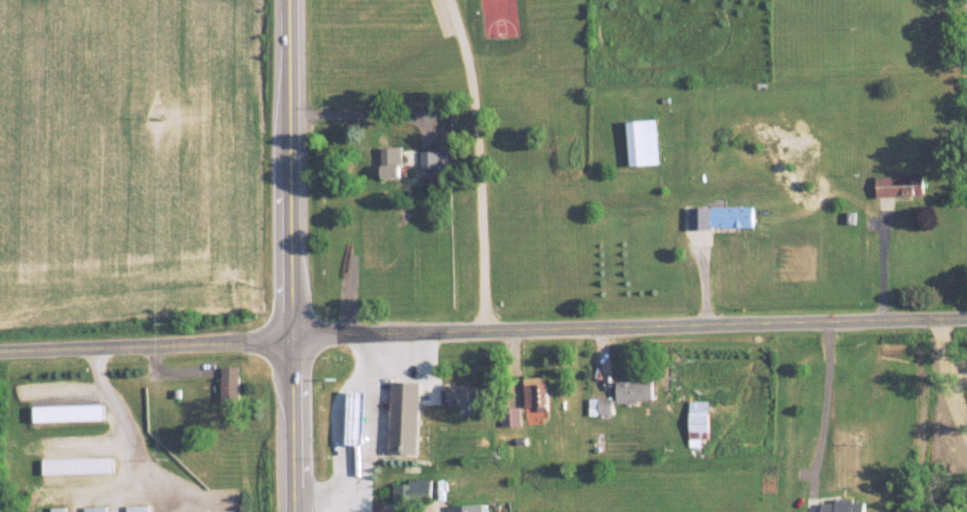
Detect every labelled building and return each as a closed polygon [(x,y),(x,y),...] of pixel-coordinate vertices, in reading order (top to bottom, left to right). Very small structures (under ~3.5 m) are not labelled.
[(632,122),(635,166),(665,163),(661,120),(632,122)] [(386,178),(405,178),(405,147),(386,147),(386,178)] [(450,169),(450,150),(425,150),(425,169),(450,169)] [(926,175),(877,176),(878,197),(926,196),(926,175)] [(693,228),(756,228),(756,206),(693,206),(693,228)] [(224,401),(241,401),(241,367),(224,367),(224,401)] [(527,377),(527,407),(551,407),(551,377),(527,377)] [(369,414),(364,412),(378,380),(401,389),(394,405),(400,407),(393,424),(385,421),(385,446),(369,446),(369,414)] [(655,381),(617,381),(617,402),(655,402),(655,381)] [(445,385),(445,404),(480,404),(480,385),(445,385)] [(600,399),(600,414),(614,414),(614,399),(600,399)] [(359,451),(361,408),(345,408),(343,450),(359,451)] [(709,440),(709,414),(690,414),(690,440),(709,440)] [(395,500),(435,500),(435,481),(395,481),(395,500)] [(804,511),(868,511),(867,500),(823,501),(824,511),(804,511)]
